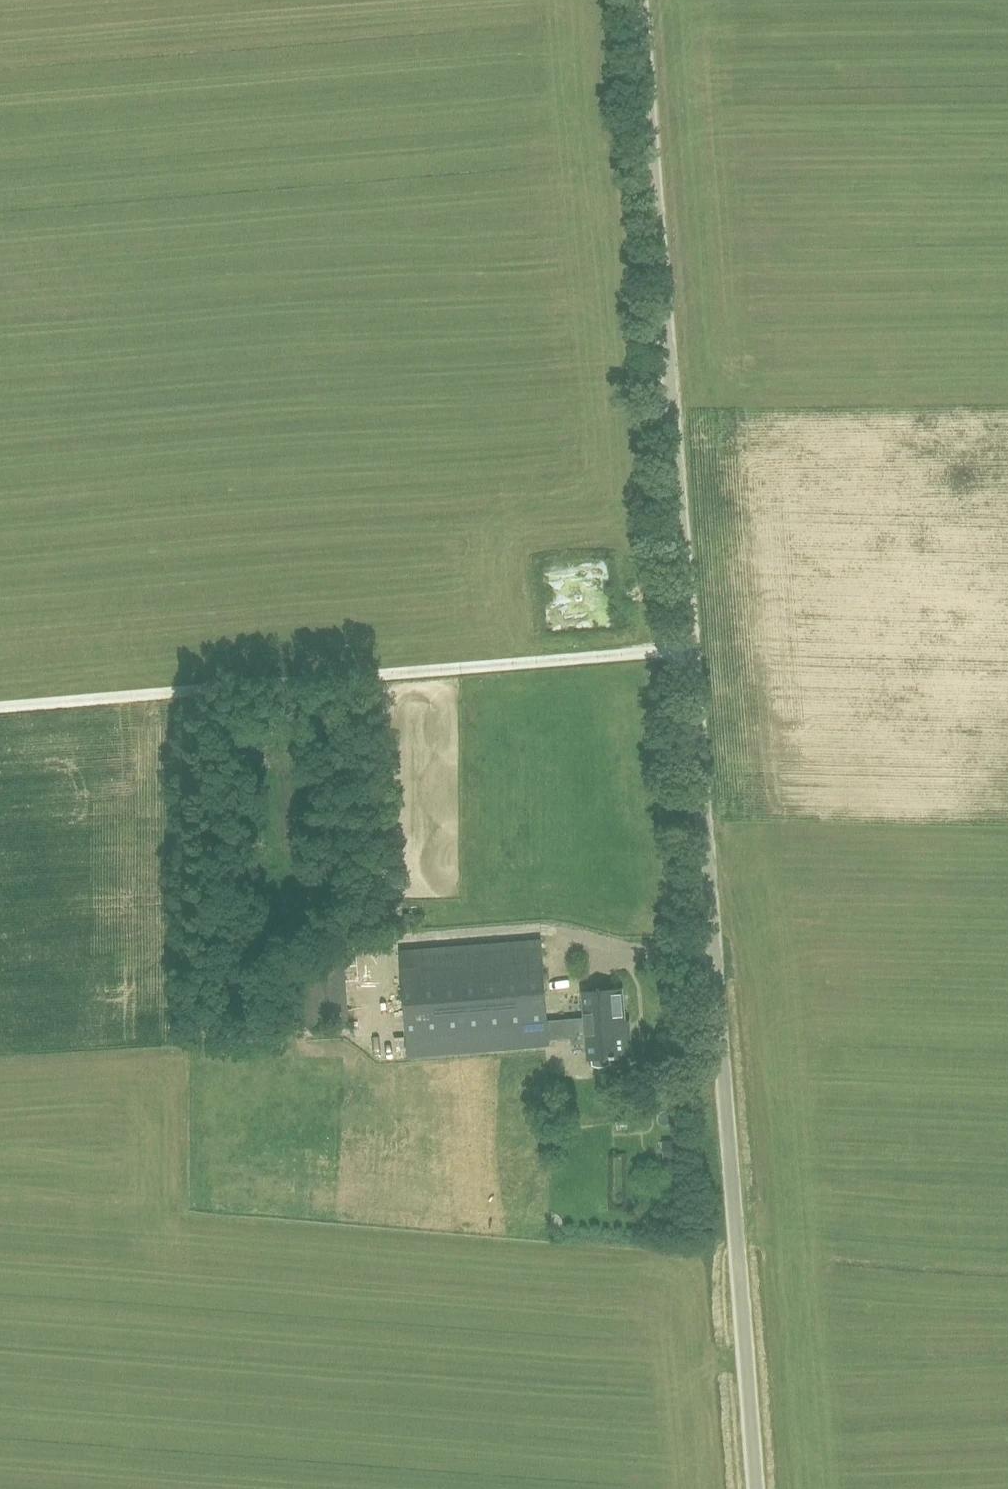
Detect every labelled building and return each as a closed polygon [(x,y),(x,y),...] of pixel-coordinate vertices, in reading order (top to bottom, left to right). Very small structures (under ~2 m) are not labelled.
[(549,1039),(548,1021),(541,940),(400,951),(408,1055),(550,1044),(549,1039)] [(585,1018),(548,1021),(549,1039),(572,1037),(573,1044),(587,1043),(588,1058),(632,1055),(630,1032),(624,1033),(623,1021),(625,1021),(623,989),(583,992),(585,1018)] [(665,1141),(666,1161),(684,1159),(683,1139),(665,1141)]
